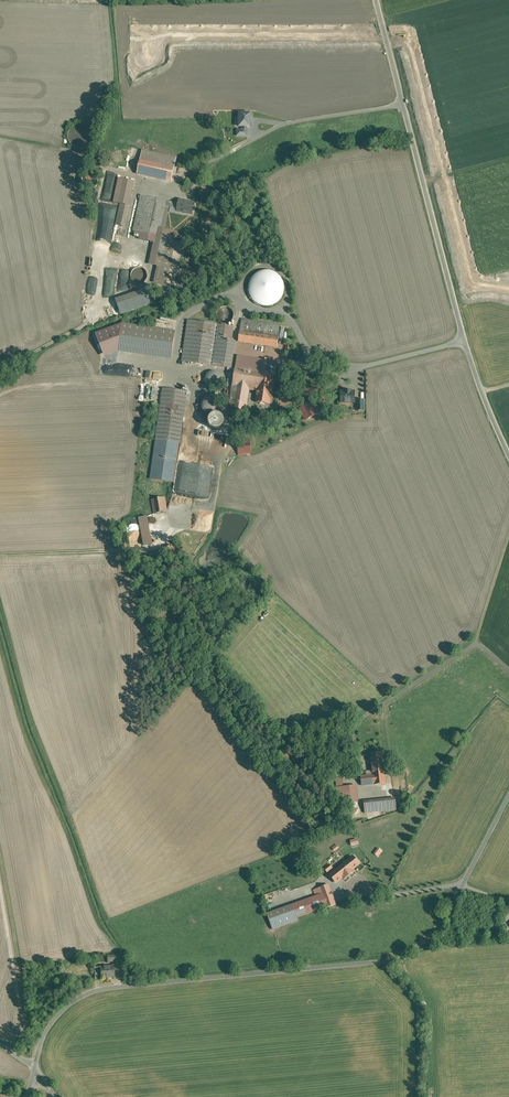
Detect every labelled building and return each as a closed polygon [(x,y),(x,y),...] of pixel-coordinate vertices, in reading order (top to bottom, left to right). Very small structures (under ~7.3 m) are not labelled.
[(174,167),(141,160),(138,174),(171,181),(174,167)] [(86,182),(93,184),(95,177),(88,175),(86,182)] [(134,181),(119,178),(114,202),(121,204),(116,224),(123,226),(129,205),(134,181)] [(167,201),(141,195),(133,231),(141,232),(140,235),(143,236),(144,233),(158,236),(162,237),(168,208),(165,207),(166,206),(167,201)] [(188,202),(180,200),(179,203),(167,201),(166,206),(178,209),(177,211),(193,214),(195,203),(188,202)] [(162,237),(158,236),(152,265),(161,267),(157,283),(166,285),(176,240),(162,237)] [(113,294),(116,270),(108,269),(105,293),(113,294)] [(261,271),(260,272),(258,272),(257,273),(256,274),(255,275),(253,276),(252,278),(251,279),(250,282),(249,284),(249,285),(249,287),(249,289),(249,291),(249,292),(250,294),(250,296),(251,297),(252,298),(253,299),(254,301),(255,302),(256,303),(257,304),(258,304),(259,305),(261,305),(262,306),(265,306),(267,306),(270,306),(272,305),(273,305),(275,304),(276,304),(277,303),(278,302),(279,301),(281,300),(282,298),(283,296),(283,295),(284,294),(284,292),(284,291),(284,289),(284,288),(284,286),(284,285),(284,283),(283,282),(283,280),(282,278),(280,277),(279,276),(278,275),(277,274),(275,273),(274,272),(273,272),(271,271),(268,271),(266,270),(263,271),(261,271)] [(89,273),(88,290),(90,290),(89,306),(100,307),(103,274),(89,273)] [(149,292),(118,303),(122,314),(153,303),(149,292)] [(95,320),(117,315),(115,307),(93,313),(95,320)] [(226,307),(225,307),(224,307),(222,308),(221,308),(220,309),(219,310),(218,311),(217,313),(217,315),(217,316),(217,317),(217,319),(218,319),(218,320),(219,321),(220,322),(221,323),(222,323),(223,324),(225,324),(226,324),(227,324),(228,324),(229,323),(230,323),(231,322),(232,321),(233,320),(233,319),(234,317),(234,316),(234,315),(234,314),(234,313),(233,312),(233,311),(232,310),(231,309),(230,309),(230,308),(229,308),(228,307),(226,307)] [(281,325),(242,319),(238,341),(277,348),(281,325)] [(197,322),(188,320),(182,361),(191,362),(197,322)] [(212,324),(197,322),(191,362),(206,365),(212,324)] [(175,332),(123,324),(119,346),(172,354),(175,332)] [(234,327),(212,324),(206,365),(217,366),(220,344),(221,339),(232,340),(234,327)] [(231,346),(220,344),(217,366),(222,367),(223,361),(229,362),(231,346)] [(261,373),(235,369),(229,406),(232,407),(231,413),(243,415),(247,389),(258,391),(259,383),(272,385),(273,375),(261,373)] [(210,372),(208,372),(207,373),(206,374),(205,375),(205,376),(204,377),(204,378),(204,379),(204,380),(204,381),(204,382),(205,383),(205,384),(206,384),(206,385),(207,386),(208,387),(209,388),(211,388),(213,388),(215,388),(216,388),(217,387),(218,386),(219,386),(219,385),(220,384),(221,383),(221,382),(221,381),(221,380),(221,379),(221,378),(221,377),(221,376),(220,375),(219,374),(218,373),(217,372),(216,372),(215,371),(213,371),(211,371),(210,372)] [(272,385),(259,383),(258,391),(256,402),(269,404),(270,398),(271,398),(273,385),(272,385)] [(187,392),(163,388),(152,480),(176,483),(187,392)] [(352,391),(344,391),(344,392),(341,392),(342,403),(355,403),(355,392),(352,392),(352,391)] [(209,398),(207,398),(206,398),(204,399),(204,400),(203,401),(202,402),(202,403),(201,404),(201,405),(201,406),(201,407),(202,408),(202,409),(202,410),(203,411),(204,411),(204,412),(205,413),(206,413),(207,414),(209,414),(212,413),(213,413),(214,412),(215,412),(215,411),(216,410),(217,409),(217,408),(217,406),(217,405),(217,404),(217,403),(217,402),(216,401),(215,400),(214,399),(212,398),(210,398),(209,398)] [(365,401),(356,401),(357,411),(365,410),(365,401)] [(316,402),(300,408),(305,421),(321,415),(316,402)] [(219,414),(218,414),(216,414),(215,414),(214,414),(213,415),(212,415),(211,416),(210,417),(210,418),(209,419),(209,420),(209,421),(208,422),(209,423),(209,424),(209,425),(210,426),(211,427),(212,428),(213,429),(214,430),(215,430),(217,430),(218,430),(219,430),(220,429),(221,429),(222,428),(223,427),(224,426),(224,425),(225,424),(225,423),(225,422),(225,420),(224,420),(224,419),(223,418),(223,417),(222,416),(221,415),(219,414)] [(250,444),(238,444),(238,455),(251,455),(250,444)] [(165,497),(151,500),(154,513),(167,511),(165,497)] [(149,516),(139,518),(144,545),(154,544),(149,516)] [(180,558),(171,545),(163,551),(172,563),(180,558)] [(288,751),(282,753),(286,762),(292,760),(288,751)] [(371,754),(373,771),(384,770),(382,753),(371,754)] [(373,771),(372,771),(372,775),(361,776),(362,785),(385,783),(384,770),(373,771)] [(356,786),(337,788),(339,804),(358,802),(356,786)] [(395,799),(364,802),(365,813),(395,810),(395,808),(396,808),(395,799)] [(374,854),(379,857),(384,851),(379,847),(374,854)] [(353,856),(329,874),(335,882),(342,877),(344,879),(355,871),(353,868),(359,864),(353,856)] [(316,896),(292,905),(296,917),(297,917),(336,903),(329,885),(314,890),(316,896)] [(296,917),(292,905),(267,914),(273,929),(298,920),(297,917),(296,917)] [(100,968),(101,979),(115,977),(113,967),(100,968)]
